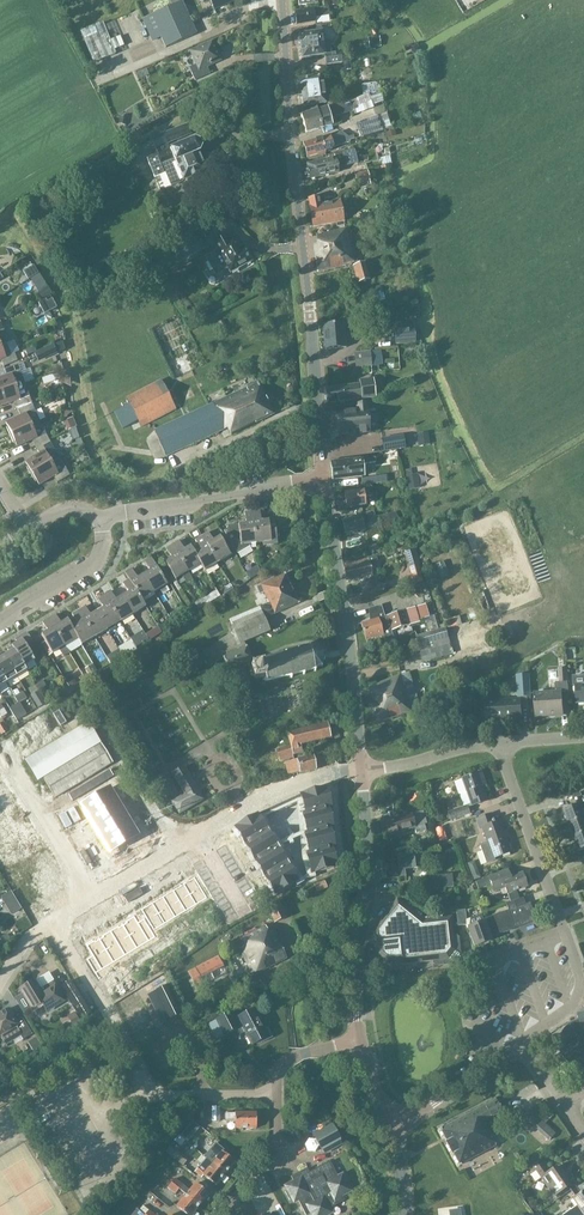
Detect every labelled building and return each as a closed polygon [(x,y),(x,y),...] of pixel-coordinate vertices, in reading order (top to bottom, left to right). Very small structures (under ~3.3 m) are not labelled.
[(151,14),(166,47),(197,34),(182,1),(181,0),(170,0),(172,5),(151,14)] [(212,10),(236,0),(207,0),(212,10)] [(375,3),(366,4),(367,11),(376,10),(375,3)] [(328,6),(294,12),(296,24),(316,21),(315,17),(330,15),(328,6)] [(116,53),(103,22),(81,31),(94,62),(116,53)] [(297,37),(298,43),(300,44),(302,58),(325,55),(327,65),(342,63),(341,52),(332,54),(330,40),(324,41),(323,31),(299,34),(299,35),(297,37)] [(207,66),(221,60),(213,42),(191,51),(197,64),(189,67),(195,80),(210,73),(207,66)] [(322,75),(298,79),(300,95),(302,94),(304,105),(302,105),(303,115),(317,110),(316,105),(327,103),(322,75)] [(303,115),(301,115),(306,133),(322,128),(322,127),(332,124),(330,118),(353,111),(350,101),(317,110),(303,115)] [(354,123),(359,137),(382,131),(377,116),(354,123)] [(153,138),(158,154),(146,158),(154,178),(165,173),(170,186),(207,172),(199,152),(202,147),(200,141),(194,139),(170,149),(168,143),(191,133),(187,124),(153,138)] [(330,135),(302,143),(307,159),(331,151),(335,147),(351,143),(354,139),(352,134),(347,135),(339,130),(335,135),(331,136),(330,136),(330,135)] [(308,170),(307,172),(308,177),(310,178),(310,179),(338,173),(337,167),(348,165),(345,152),(334,154),(335,157),(307,164),(308,170)] [(359,188),(371,185),(367,172),(355,175),(359,188)] [(309,206),(312,227),(336,223),(337,226),(344,225),(340,201),(321,204),(320,197),(309,199),(310,206),(309,206)] [(317,272),(357,262),(350,227),(316,235),(317,243),(312,244),(317,272)] [(197,234),(182,243),(190,255),(205,246),(197,234)] [(212,269),(205,273),(211,283),(216,284),(232,275),(231,272),(252,261),(244,245),(239,247),(234,237),(229,240),(226,234),(212,242),(217,251),(206,257),(212,269)] [(357,283),(369,280),(365,263),(353,266),(357,283)] [(52,299),(47,301),(52,310),(56,307),(52,299)] [(12,310),(14,314),(27,308),(25,304),(12,310)] [(323,324),(325,348),(346,347),(344,322),(323,324)] [(414,327),(394,329),(396,344),(415,342),(414,327)] [(0,346),(0,360),(3,365),(3,367),(6,365),(17,360),(14,353),(16,352),(11,341),(6,343),(0,346)] [(53,345),(36,352),(39,361),(57,353),(53,345)] [(370,351),(357,352),(354,352),(355,368),(372,366),(380,365),(379,350),(370,351)] [(25,384),(18,364),(4,369),(6,376),(0,378),(0,392),(25,384)] [(68,369),(61,372),(62,382),(70,381),(68,369)] [(326,404),(376,397),(373,378),(359,380),(359,384),(324,388),(326,404)] [(141,427),(176,409),(161,379),(126,398),(129,404),(114,411),(122,429),(138,421),(141,427)] [(258,382),(154,430),(166,457),(227,427),(231,435),(273,414),(258,382)] [(25,384),(0,392),(0,406),(15,401),(17,409),(32,403),(29,396),(25,384)] [(387,387),(381,388),(382,398),(389,397),(387,387)] [(6,427),(10,435),(39,422),(32,403),(17,409),(20,416),(5,423),(7,427),(6,427)] [(337,413),(339,434),(350,433),(350,434),(351,433),(356,433),(357,433),(368,432),(366,404),(357,405),(358,411),(337,413)] [(49,440),(39,422),(10,435),(13,444),(15,443),(16,447),(32,440),(35,447),(49,440)] [(403,435),(382,438),(383,452),(405,448),(415,446),(413,434),(403,435)] [(26,467),(30,475),(51,462),(58,458),(49,440),(35,447),(39,454),(25,462),(27,466),(26,467)] [(364,476),(364,468),(363,462),(366,462),(366,464),(368,463),(369,468),(370,468),(370,469),(376,468),(374,457),(362,458),(362,457),(330,462),(332,480),(364,476)] [(51,462),(30,475),(35,482),(36,482),(38,485),(53,477),(57,483),(69,475),(65,468),(58,458),(51,462)] [(364,489),(345,492),(346,509),(366,506),(365,497),(373,496),(372,489),(364,490),(364,489)] [(343,520),(346,533),(364,528),(367,538),(383,533),(383,532),(392,529),(387,514),(379,516),(375,517),(373,510),(359,514),(343,520)] [(252,512),(255,543),(262,542),(263,545),(277,544),(274,517),(267,518),(268,520),(261,521),(259,511),(252,512)] [(255,543),(252,512),(244,513),(245,523),(227,525),(227,529),(224,531),(237,554),(250,546),(250,544),(255,543)] [(207,532),(201,536),(218,563),(231,555),(219,537),(213,541),(207,532)] [(218,563),(201,536),(194,540),(199,549),(193,552),(200,565),(204,571),(218,563)] [(178,541),(171,545),(188,572),(200,565),(193,552),(189,546),(184,549),(178,541)] [(188,572),(171,545),(165,549),(170,558),(164,562),(175,580),(182,576),(187,583),(192,580),(188,572)] [(370,564),(378,562),(377,556),(343,564),(346,581),(372,575),(370,564)] [(149,571),(143,574),(154,593),(166,585),(150,558),(143,562),(149,571)] [(423,580),(418,565),(408,568),(410,574),(406,575),(408,584),(423,580)] [(154,593),(143,574),(136,578),(131,569),(124,573),(128,579),(141,601),(154,593)] [(250,570),(246,573),(250,579),(254,577),(250,570)] [(201,653),(209,668),(223,659),(246,647),(244,642),(269,631),(264,619),(298,603),(285,574),(257,587),(260,594),(264,592),(268,603),(229,620),(233,629),(235,633),(230,635),(229,634),(201,653)] [(145,607),(141,601),(128,579),(121,583),(127,592),(121,596),(132,615),(145,607)] [(217,590),(203,598),(207,604),(214,599),(219,596),(220,596),(217,590)] [(119,623),(132,615),(121,596),(114,599),(109,591),(103,595),(119,623)] [(106,630),(108,629),(109,632),(115,628),(114,626),(119,623),(103,595),(96,599),(101,607),(95,611),(106,630)] [(196,598),(188,601),(191,607),(198,604),(196,598)] [(419,620),(424,619),(421,608),(416,609),(415,607),(387,615),(385,616),(381,604),(368,608),(372,620),(361,623),(366,641),(383,635),(385,641),(394,639),(391,630),(419,622),(419,620)] [(84,606),(77,610),(94,638),(106,630),(95,611),(89,615),(84,606)] [(94,638),(77,610),(71,614),(76,622),(70,626),(77,639),(81,645),(94,638)] [(176,610),(171,614),(175,621),(180,617),(176,610)] [(56,615),(49,619),(65,646),(77,639),(70,626),(67,620),(61,624),(56,615)] [(65,646),(49,619),(42,623),(47,632),(41,636),(44,642),(52,654),(59,649),(63,656),(69,653),(65,646)] [(423,662),(453,653),(445,628),(416,636),(423,662)] [(16,643),(12,645),(24,667),(35,661),(27,648),(34,645),(26,632),(14,639),(16,643)] [(143,632),(138,634),(143,643),(148,640),(143,632)] [(44,642),(41,644),(49,656),(52,654),(44,642)] [(132,642),(119,650),(124,658),(137,650),(132,642)] [(322,660),(325,659),(325,658),(322,657),(321,653),(323,652),(322,650),(320,651),(318,647),(319,645),(317,644),(316,647),(311,646),(310,643),(308,643),(309,646),(300,649),(299,646),(297,647),(298,649),(287,652),(286,649),(284,650),(285,653),(260,659),(261,664),(251,667),(253,680),(264,677),(265,682),(289,676),(290,678),(292,678),(291,675),(301,673),(302,675),(304,675),(304,672),(313,670),(313,672),(316,672),(315,669),(319,666),(321,667),(323,665),(321,664),(322,660)] [(27,671),(24,667),(12,645),(7,649),(9,652),(4,655),(17,677),(27,671)] [(252,659),(246,647),(223,659),(229,671),(252,659)] [(7,683),(17,677),(4,655),(0,657),(0,671),(7,683)] [(354,666),(357,676),(370,673),(367,663),(354,666)] [(94,665),(85,670),(89,676),(97,671),(94,665)] [(527,697),(528,703),(535,702),(536,716),(563,714),(561,692),(568,692),(568,682),(567,668),(558,668),(559,682),(555,682),(556,691),(534,692),(534,694),(530,694),(531,696),(527,697)] [(375,724),(414,710),(420,708),(410,681),(404,684),(401,675),(368,687),(371,696),(368,697),(375,724)] [(531,696),(530,694),(529,675),(517,675),(518,699),(486,702),(487,720),(522,717),(521,711),(528,710),(528,703),(527,697),(531,696)] [(573,677),(573,686),(576,685),(577,703),(583,703),(583,676),(573,677)] [(73,677),(66,681),(70,688),(77,684),(73,677)] [(42,680),(35,685),(38,691),(39,690),(46,686),(42,680)] [(38,691),(35,685),(28,689),(31,695),(30,696),(38,708),(46,703),(39,690),(38,691)] [(22,691),(15,696),(19,703),(26,698),(22,691)] [(4,708),(0,711),(0,716),(2,720),(9,716),(4,708)] [(59,711),(52,714),(59,726),(66,723),(59,711)] [(37,782),(43,779),(54,798),(113,763),(88,722),(24,760),(37,782)] [(315,741),(330,737),(327,724),(287,734),(290,746),(275,750),(278,762),(293,758),(292,755),(302,752),(300,745),(315,741)] [(313,756),(286,762),(288,775),(300,772),(300,773),(316,770),(313,756)] [(184,767),(173,774),(184,794),(171,802),(179,814),(203,799),(196,787),(184,767)] [(109,770),(104,773),(108,779),(113,776),(109,770)] [(99,776),(103,782),(108,779),(104,773),(99,776)] [(483,782),(480,773),(462,779),(462,780),(454,783),(459,795),(466,793),(471,806),(486,801),(480,783),(483,782)] [(98,785),(103,782),(99,776),(94,779),(98,785)] [(93,788),(98,785),(94,779),(89,782),(93,788)] [(87,791),(93,788),(89,782),(84,785),(87,791)] [(82,794),(87,791),(84,785),(79,788),(82,794)] [(302,815),(298,816),(298,817),(302,816),(303,819),(306,829),(307,832),(304,833),(304,835),(308,848),(309,852),(305,853),(306,855),(309,865),(311,874),(315,873),(328,869),(334,867),(337,866),(332,847),(335,846),(334,843),(336,841),(334,836),(332,835),(330,828),(334,827),(328,808),(332,807),(326,787),(323,788),(323,787),(303,793),(300,794),(300,795),(302,802),(305,813),(302,814),(302,815)] [(77,797),(82,794),(79,788),(74,791),(77,797)] [(87,801),(82,804),(83,805),(111,852),(137,836),(108,789),(108,788),(107,789),(102,792),(97,795),(92,798),(87,801)] [(72,801),(77,797),(74,791),(68,794),(72,801)] [(0,809),(0,828),(1,830),(22,818),(12,802),(0,809)] [(581,804),(564,810),(569,824),(583,818),(583,811),(583,809),(583,802),(581,804)] [(451,820),(470,813),(467,805),(448,811),(451,820)] [(263,811),(258,814),(261,820),(266,818),(263,811)] [(410,813),(380,822),(384,835),(414,827),(416,833),(425,830),(423,821),(425,821),(422,811),(410,814),(410,813)] [(434,812),(432,820),(442,822),(443,814),(434,812)] [(237,826),(234,828),(274,894),(277,892),(278,893),(282,890),(295,882),(298,880),(296,878),(294,873),(290,867),(285,859),(279,850),(275,842),(270,834),(265,826),(261,820),(258,814),(258,813),(255,815),(254,815),(237,825),(237,826)] [(510,853),(510,852),(499,822),(493,824),(490,815),(476,820),(479,829),(481,828),(487,843),(479,846),(486,864),(494,861),(493,859),(510,853)] [(583,834),(583,818),(569,824),(574,838),(583,834)] [(269,824),(265,826),(270,834),(274,832),(269,824)] [(574,838),(579,852),(583,850),(583,834),(574,838)] [(36,855),(26,837),(2,851),(13,869),(10,871),(16,879),(30,871),(25,862),(36,855)] [(279,840),(275,842),(279,850),(283,847),(279,840)] [(410,868),(418,866),(416,851),(383,857),(386,879),(404,876),(402,863),(410,862),(410,868)] [(287,858),(285,859),(290,867),(294,864),(289,857),(287,858)] [(39,872),(26,879),(30,886),(36,882),(45,898),(47,896),(50,901),(61,895),(58,890),(66,885),(56,869),(43,878),(39,872)] [(298,871),(294,873),(296,878),(298,880),(302,878),(301,876),(298,871)] [(497,874),(476,881),(478,889),(492,884),(494,891),(505,887),(507,894),(526,888),(524,881),(525,880),(526,878),(525,874),(523,873),(521,874),(521,873),(510,877),(499,881),(497,874)] [(431,888),(453,887),(452,874),(430,876),(431,888)] [(194,877),(183,884),(196,905),(207,898),(194,877)] [(26,923),(39,916),(23,884),(10,891),(26,923)] [(183,884),(173,890),(185,911),(196,905),(183,884)] [(173,890),(162,896),(175,917),(185,911),(173,890)] [(162,896),(152,903),(164,923),(175,917),(162,896)] [(529,903),(525,904),(522,897),(505,903),(514,928),(536,921),(529,903)] [(423,920),(396,898),(371,930),(374,958),(385,967),(448,960),(455,951),(451,917),(423,920)] [(274,923),(287,917),(279,901),(267,907),(274,923)] [(152,903),(141,909),(153,930),(164,923),(152,903)] [(464,910),(456,911),(457,926),(466,925),(466,924),(466,920),(465,910),(464,910)] [(505,911),(483,919),(484,922),(485,921),(491,937),(511,930),(505,911)] [(468,927),(467,928),(474,947),(492,940),(491,937),(485,921),(484,922),(483,919),(481,914),(469,919),(468,927)] [(126,922),(123,925),(137,948),(155,937),(144,919),(138,922),(134,916),(125,921),(126,922)] [(118,926),(110,931),(125,955),(137,948),(123,925),(119,927),(118,926)] [(251,975),(286,958),(278,942),(277,943),(272,932),(269,934),(264,925),(239,938),(243,946),(240,948),(239,950),(251,975)] [(199,933),(201,937),(207,933),(204,928),(199,933)] [(103,937),(99,939),(113,962),(125,955),(110,931),(102,936),(103,937)] [(195,941),(201,937),(199,933),(193,937),(195,941)] [(92,940),(85,944),(93,955),(87,959),(95,973),(113,962),(99,939),(96,941),(95,940),(93,941),(92,940)] [(195,968),(188,972),(196,988),(203,984),(204,984),(226,972),(218,956),(195,968)] [(162,962),(150,970),(154,977),(166,970),(162,962)] [(148,968),(141,972),(147,983),(155,978),(154,977),(150,970),(148,968)] [(22,993),(15,998),(25,1014),(43,1003),(47,1010),(64,999),(55,985),(43,993),(35,980),(19,989),(22,993)] [(71,980),(60,987),(81,1020),(91,1014),(71,980)] [(135,985),(132,981),(126,984),(129,989),(135,985)] [(169,984),(147,995),(162,1024),(183,1013),(169,984)] [(6,1044),(21,1035),(23,1039),(32,1034),(23,1019),(17,1022),(9,1008),(0,1013),(0,1036),(1,1036),(6,1044)] [(232,1011),(216,1019),(224,1034),(238,1027),(241,1033),(244,1031),(251,1045),(258,1041),(259,1044),(271,1037),(267,1028),(265,1029),(254,1008),(235,1018),(232,1011)] [(67,1016),(73,1027),(80,1023),(74,1012),(67,1016)] [(577,1015),(578,1022),(575,1022),(573,1023),(569,1025),(566,1028),(562,1032),(560,1036),(559,1040),(559,1046),(559,1050),(561,1057),(564,1060),(566,1063),(569,1066),(573,1067),(576,1069),(579,1069),(582,1069),(583,1069),(583,1014),(577,1015)] [(199,1023),(205,1039),(216,1035),(209,1019),(199,1023)] [(36,1038),(29,1042),(34,1050),(41,1045),(36,1038)] [(495,1100),(440,1129),(447,1142),(446,1142),(452,1153),(453,1153),(459,1165),(495,1146),(490,1137),(492,1136),(484,1121),(501,1112),(495,1100)] [(546,1104),(541,1108),(549,1119),(554,1115),(546,1104)] [(235,1128),(256,1128),(256,1113),(225,1113),(225,1121),(235,1121),(235,1128)] [(533,1113),(527,1120),(533,1126),(539,1119),(533,1113)] [(543,1115),(539,1119),(545,1124),(549,1120),(543,1115)] [(314,1135),(321,1149),(340,1139),(332,1126),(314,1135)] [(185,1130),(180,1136),(188,1142),(192,1136),(185,1130)] [(218,1157),(212,1163),(225,1174),(234,1163),(222,1152),(222,1150),(216,1145),(211,1151),(218,1157)] [(180,1156),(177,1160),(184,1166),(187,1161),(180,1156)] [(284,1186),(293,1203),(298,1200),(306,1214),(310,1213),(311,1214),(327,1214),(331,1213),(329,1208),(344,1200),(341,1196),(350,1191),(341,1174),(336,1177),(329,1162),(317,1169),(319,1172),(311,1176),(307,1168),(291,1177),(293,1181),(284,1186)] [(540,1162),(529,1169),(531,1173),(530,1174),(535,1182),(541,1178),(554,1197),(570,1186),(562,1175),(563,1173),(560,1168),(558,1168),(557,1167),(548,1174),(540,1162)] [(225,1174),(212,1163),(205,1171),(199,1166),(194,1171),(201,1177),(202,1175),(215,1186),(225,1174)] [(175,1178),(171,1183),(179,1189),(183,1184),(175,1178)] [(175,1194),(179,1189),(171,1183),(167,1188),(175,1194)] [(195,1184),(185,1196),(198,1206),(208,1194),(195,1184)] [(576,1205),(562,1214),(575,1214),(581,1211),(583,1209),(583,1191),(572,1199),(576,1205)] [(185,1196),(176,1207),(186,1214),(191,1214),(198,1206),(185,1196)]
